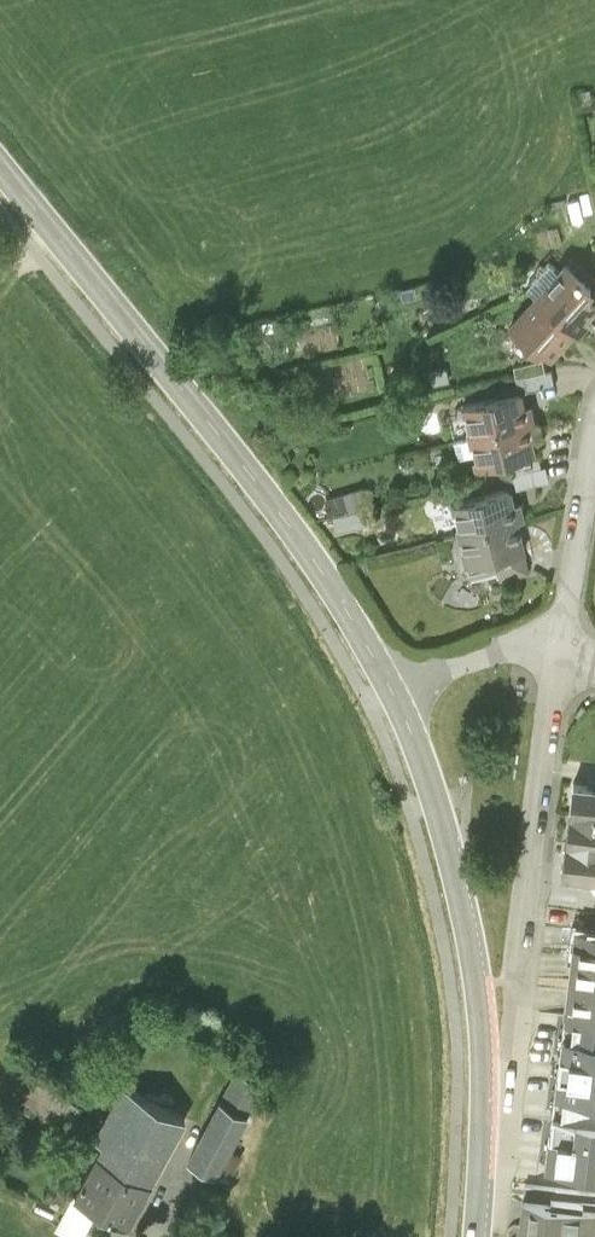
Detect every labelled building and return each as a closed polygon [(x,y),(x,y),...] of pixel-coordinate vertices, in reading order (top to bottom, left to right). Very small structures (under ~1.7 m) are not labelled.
[(566,264),(538,296),(578,332),(594,313),(594,301),(587,295),(593,288),(566,264)] [(578,332),(538,296),(509,328),(535,351),(540,346),(554,359),(578,332)] [(541,360),(516,366),(516,368),(518,378),(524,376),(544,372),(541,360)] [(544,372),(524,376),(527,388),(553,382),(550,370),(544,372)] [(520,393),(466,405),(467,413),(473,435),(534,422),(531,406),(523,408),(520,393)] [(473,435),(467,413),(447,417),(453,440),(455,439),(473,435)] [(476,450),(480,464),(509,457),(534,451),(530,436),(537,435),(534,422),(473,435),(476,450)] [(476,450),(473,435),(455,439),(458,455),(476,450)] [(534,451),(509,457),(512,473),(539,467),(536,451),(534,451)] [(544,466),(539,467),(512,473),(507,474),(510,489),(511,489),(547,480),(544,466)] [(361,489),(327,498),(331,513),(333,513),(361,506),(365,505),(361,489)] [(510,489),(455,502),(463,534),(517,521),(524,519),(521,503),(515,504),(511,489),(510,489)] [(361,506),(333,513),(337,529),(365,522),(361,506)] [(517,521),(463,534),(472,575),(500,568),(499,562),(525,556),(517,521)] [(528,569),(525,556),(499,562),(500,568),(502,576),(528,569)] [(574,815),(594,817),(594,786),(577,784),(574,815)] [(574,815),(568,874),(594,877),(594,817),(574,815)] [(576,928),(572,957),(594,960),(594,930),(576,928)] [(572,957),(569,985),(594,989),(594,960),(572,957)] [(569,985),(565,1015),(594,1019),(594,989),(569,985)] [(565,1015),(562,1035),(594,1039),(594,1019),(565,1015)] [(562,1035),(555,1093),(563,1094),(594,1097),(594,1039),(562,1035)] [(262,1088),(235,1073),(190,1159),(217,1173),(262,1088)] [(106,1141),(99,1154),(150,1182),(184,1120),(123,1087),(97,1136),(106,1141)] [(561,1115),(594,1119),(594,1097),(563,1094),(561,1115)] [(553,1114),(550,1134),(549,1134),(545,1165),(594,1170),(594,1119),(561,1115),(553,1114)] [(150,1182),(99,1154),(77,1193),(100,1205),(129,1221),(150,1182)] [(527,1180),(526,1192),(556,1195),(557,1184),(527,1180)] [(522,1226),(562,1231),(592,1235),(594,1209),(594,1200),(556,1195),(526,1192),(522,1226)] [(77,1193),(57,1228),(74,1236),(82,1236),(100,1205),(77,1193)] [(562,1231),(522,1226),(520,1236),(562,1236),(562,1231)]
